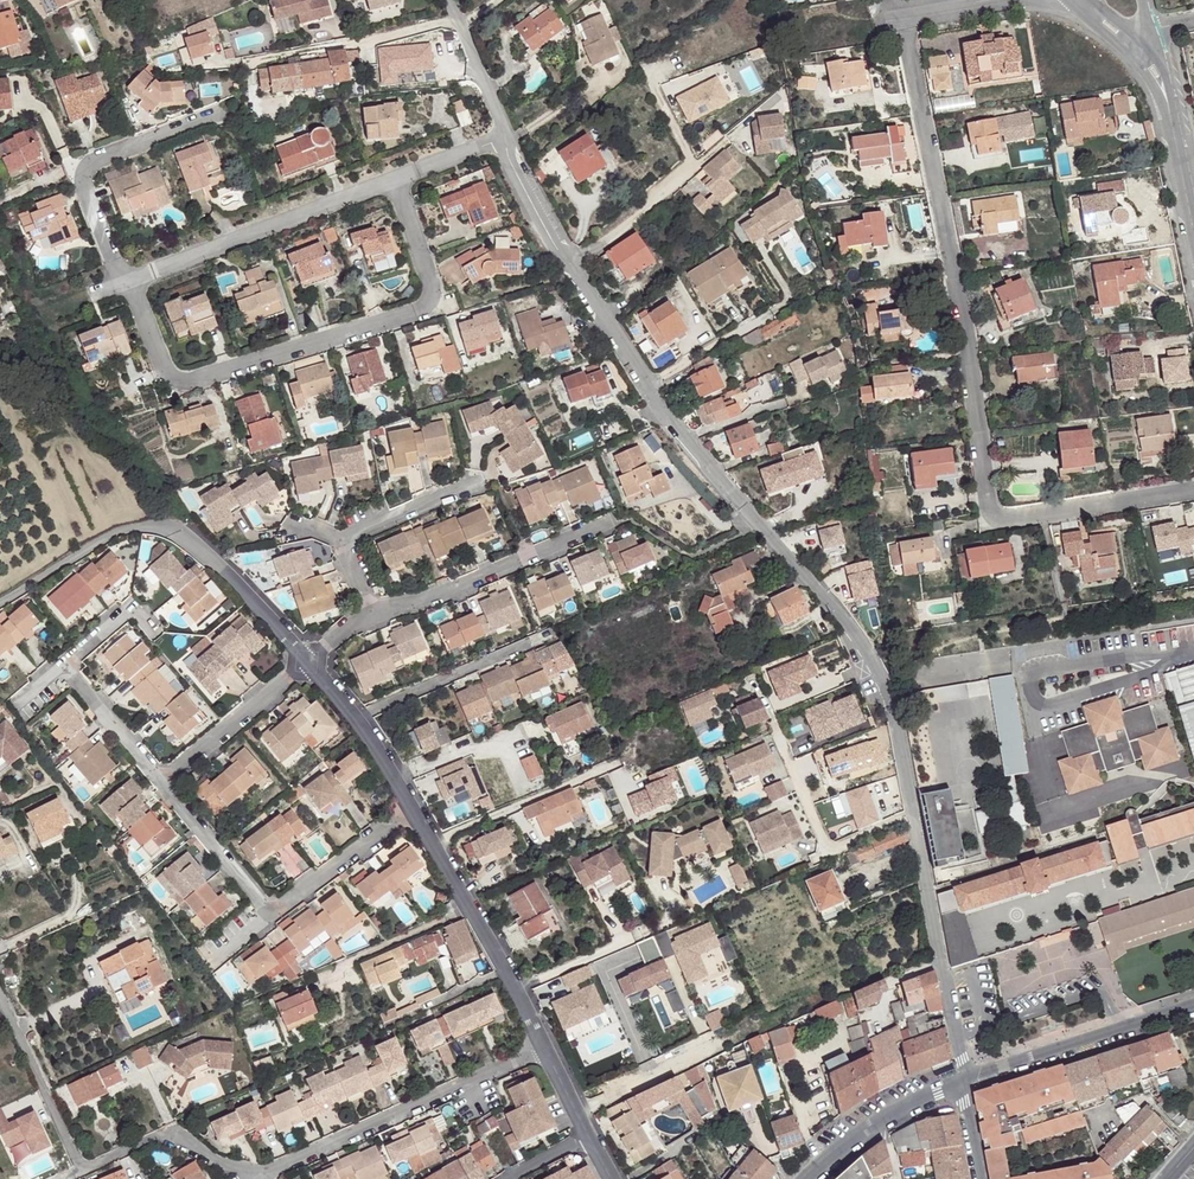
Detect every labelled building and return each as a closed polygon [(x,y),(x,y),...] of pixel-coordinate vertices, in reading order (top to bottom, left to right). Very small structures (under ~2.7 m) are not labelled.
[(50,13),(78,0),(43,0),(50,13)] [(270,2),(275,21),(298,15),(301,24),(331,15),(327,0),(316,0),(312,1),(311,0),(277,0),(270,2)] [(370,11),(399,4),(398,0),(367,0),(370,11)] [(8,48),(11,59),(32,53),(29,42),(31,41),(27,30),(18,33),(12,12),(3,15),(0,4),(0,50),(8,48)] [(531,18),(534,23),(546,14),(541,7),(529,15),(531,18)] [(519,34),(531,52),(563,28),(551,11),(546,14),(534,23),(531,18),(521,25),(525,30),(519,34)] [(585,47),(593,66),(618,56),(613,42),(621,39),(616,26),(607,30),(601,14),(587,20),(590,28),(584,31),(588,40),(590,45),(585,47)] [(214,53),(209,36),(219,33),(215,20),(188,28),(191,38),(186,39),(192,60),(214,53)] [(590,28),(587,20),(580,23),(584,31),(590,28)] [(525,30),(521,25),(515,30),(519,34),(525,30)] [(992,35),(994,42),(1004,40),(1003,33),(992,35)] [(981,41),(962,45),(968,80),(979,78),(980,85),(991,83),(990,73),(1006,71),(1006,75),(1018,74),(1016,64),(1020,63),(1018,48),(1016,48),(1012,49),(1011,41),(1011,38),(1004,40),(994,42),(992,35),(980,37),(981,41)] [(386,61),(432,58),(431,47),(385,49),(386,61)] [(440,47),(432,48),(433,63),(440,62),(440,47)] [(225,50),(228,60),(234,59),(231,48),(225,50)] [(329,60),(334,84),(354,80),(351,61),(360,60),(358,50),(327,54),(329,60)] [(947,56),(928,58),(929,69),(928,69),(929,77),(932,77),(933,92),(951,90),(947,56)] [(302,63),(301,57),(287,59),(288,66),(302,63)] [(329,60),(302,63),(288,66),(259,70),(261,95),(334,84),(329,60)] [(826,64),(832,93),(866,86),(862,61),(842,65),(841,61),(826,64)] [(1006,71),(990,73),(991,83),(1023,78),(1020,63),(1016,64),(1018,74),(1006,75),(1006,71)] [(128,88),(143,101),(139,105),(150,115),(154,116),(160,109),(157,107),(160,104),(185,101),(183,82),(159,84),(152,78),(157,73),(149,65),(128,88)] [(55,82),(69,118),(84,112),(82,109),(106,100),(96,74),(77,81),(74,75),(55,82)] [(799,76),(798,89),(814,90),(815,77),(799,76)] [(689,123),(730,103),(717,77),(676,98),(689,123)] [(979,78),(968,80),(968,86),(979,84),(979,78)] [(0,81),(0,111),(2,110),(1,101),(11,100),(9,80),(0,81)] [(1131,113),(1128,97),(1127,94),(1112,96),(1116,115),(1131,113)] [(1138,110),(1135,95),(1128,97),(1130,111),(1138,110)] [(1060,105),(1066,140),(1079,138),(1078,132),(1106,127),(1101,98),(1060,105)] [(11,100),(1,101),(2,110),(12,109),(11,100)] [(106,100),(82,109),(84,112),(69,118),(71,123),(89,116),(88,111),(107,104),(106,100)] [(456,114),(466,110),(461,100),(452,103),(456,114)] [(364,110),(367,140),(380,139),(379,136),(398,134),(397,121),(402,121),(400,104),(384,105),(384,107),(364,110)] [(456,114),(461,127),(472,123),(467,110),(456,114)] [(1002,154),(998,136),(1003,135),(1004,143),(1035,136),(1030,111),(967,123),(970,141),(971,146),(974,159),(1002,154)] [(753,135),(755,155),(770,153),(768,140),(785,138),(781,115),(757,118),(760,134),(753,135)] [(760,134),(757,118),(751,123),(753,135),(760,134)] [(1154,140),(1149,121),(1143,123),(1148,142),(1154,140)] [(858,151),(859,163),(883,159),(883,157),(890,156),(890,158),(893,175),(911,172),(910,162),(905,163),(903,149),(904,149),(904,144),(899,144),(898,138),(897,127),(886,128),(887,133),(851,139),(853,151),(858,151)] [(1107,133),(1106,127),(1078,132),(1079,138),(1107,133)] [(38,150),(35,144),(38,142),(32,129),(14,138),(14,139),(5,143),(12,156),(3,161),(8,173),(26,164),(28,168),(43,161),(38,150)] [(279,167),(282,177),(315,164),(317,168),(339,160),(332,143),(328,144),(329,139),(329,137),(328,133),(326,131),(322,129),(319,129),(316,130),(314,131),(312,134),(276,147),(283,165),(279,167)] [(948,149),(963,145),(960,133),(945,137),(948,149)] [(559,154),(578,183),(605,166),(587,136),(559,154)] [(5,143),(0,146),(0,155),(3,161),(12,156),(5,143)] [(213,143),(206,146),(211,159),(218,157),(213,143)] [(205,144),(175,156),(187,188),(208,180),(206,175),(211,173),(220,170),(215,158),(211,159),(206,146),(205,144)] [(725,150),(702,169),(709,177),(711,180),(705,186),(712,195),(716,199),(731,185),(726,180),(740,167),(725,150)] [(884,165),(883,159),(859,163),(860,168),(884,165)] [(43,161),(28,168),(31,175),(46,167),(43,161)] [(105,174),(108,182),(137,171),(134,163),(105,174)] [(495,178),(489,167),(482,169),(487,181),(495,178)] [(171,203),(157,168),(138,175),(137,171),(108,182),(121,216),(132,212),(144,207),(146,210),(158,205),(159,208),(171,203)] [(220,170),(211,173),(212,178),(221,175),(220,170)] [(546,179),(540,170),(534,173),(540,183),(546,179)] [(478,174),(468,178),(471,186),(481,182),(478,174)] [(709,177),(702,183),(705,186),(711,180),(709,177)] [(779,177),(770,185),(773,189),(782,181),(779,177)] [(458,179),(448,183),(449,187),(460,183),(458,179)] [(208,180),(187,188),(190,193),(210,185),(208,180)] [(1081,208),(1085,236),(1097,234),(1096,227),(1113,224),(1117,226),(1119,226),(1122,226),(1125,224),(1127,221),(1128,219),(1127,215),(1125,212),(1123,210),(1121,209),(1116,209),(1114,193),(1124,191),(1123,180),(1097,184),(1099,195),(1073,199),(1075,209),(1081,208)] [(476,227),(497,219),(483,182),(472,186),(472,188),(439,201),(446,219),(469,211),(476,227)] [(731,185),(716,199),(717,200),(719,202),(734,188),(731,185)] [(788,192),(780,190),(779,198),(753,213),(756,217),(740,227),(751,244),(763,236),(765,232),(782,220),(791,223),(802,215),(788,192)] [(700,194),(691,202),(704,216),(713,208),(710,205),(706,200),(700,194)] [(78,237),(69,215),(66,216),(62,207),(65,206),(61,195),(36,204),(39,212),(30,215),(20,219),(26,234),(30,232),(33,241),(47,236),(58,232),(62,243),(78,237)] [(712,195),(706,200),(710,205),(717,200),(716,199),(712,195)] [(981,229),(982,236),(998,233),(997,224),(1019,220),(1016,197),(992,200),(992,205),(988,205),(987,201),(971,203),(973,217),(980,216),(981,229)] [(134,217),(159,208),(158,205),(146,210),(144,207),(132,212),(134,217)] [(18,215),(20,219),(30,215),(29,211),(18,215)] [(888,246),(883,212),(862,215),(863,221),(843,224),(844,237),(846,247),(847,247),(872,244),(873,248),(888,246)] [(971,217),(973,230),(981,229),(980,216),(971,217)] [(765,232),(763,236),(767,243),(793,226),(791,223),(782,220),(765,232)] [(1017,231),(1015,221),(997,224),(998,233),(1017,231)] [(1114,231),(1113,224),(1096,227),(1097,234),(1114,231)] [(328,244),(338,240),(334,228),(323,231),(328,244)] [(377,228),(374,229),(377,239),(388,235),(387,232),(379,234),(377,228)] [(374,229),(350,236),(353,247),(362,244),(365,257),(371,255),(383,251),(385,256),(394,253),(388,235),(377,239),(374,229)] [(52,247),(62,243),(58,232),(47,236),(52,247)] [(615,263),(627,280),(654,263),(636,235),(606,254),(613,264),(615,263)] [(25,237),(19,242),(23,247),(29,242),(25,237)] [(846,247),(844,237),(838,237),(840,256),(848,255),(847,247),(846,247)] [(326,256),(321,244),(288,257),(292,267),(294,266),(301,283),(335,269),(329,255),(326,256)] [(708,261),(728,292),(736,288),(734,285),(740,281),(742,284),(745,289),(752,284),(729,247),(708,261)] [(461,270),(462,269),(469,281),(482,273),(483,274),(486,276),(489,276),(491,276),(494,274),(495,272),(496,270),(507,270),(507,274),(519,274),(519,250),(494,250),(487,255),(483,248),(473,253),(471,250),(456,260),(461,270)] [(383,251),(371,255),(372,260),(385,256),(383,251)] [(1098,302),(1099,309),(1120,305),(1118,292),(1117,287),(1126,286),(1136,285),(1135,279),(1144,278),(1141,259),(1092,266),(1098,302)] [(721,296),(728,292),(708,261),(687,274),(705,302),(719,294),(721,296)] [(234,296),(245,325),(283,312),(273,283),(266,285),(260,268),(246,273),(251,287),(243,290),(244,292),(234,296)] [(482,273),(469,281),(471,285),(486,276),(483,274),(482,273)] [(542,278),(544,284),(554,281),(551,274),(542,278)] [(999,325),(1002,332),(1011,328),(1008,322),(1035,311),(1022,279),(1012,284),(1005,286),(994,291),(1003,312),(1007,322),(999,325)] [(707,305),(721,296),(719,294),(705,302),(707,305)] [(180,299),(165,305),(178,341),(217,327),(205,296),(182,305),(180,299)] [(687,331),(669,302),(641,320),(646,329),(654,324),(659,331),(651,336),(659,349),(687,331)] [(1089,306),(1091,316),(1100,314),(1099,309),(1098,302),(1094,303),(1094,306),(1089,306)] [(863,306),(868,337),(879,335),(900,332),(901,335),(902,336),(903,337),(905,338),(906,338),(907,338),(909,337),(911,336),(913,334),(913,332),(913,326),(924,325),(922,313),(911,314),(910,309),(878,314),(877,304),(863,306)] [(570,342),(563,321),(555,324),(554,318),(541,322),(537,309),(516,316),(527,351),(538,348),(536,344),(547,341),(550,349),(570,342)] [(501,332),(494,311),(473,317),(474,321),(458,326),(467,352),(486,346),(484,343),(483,337),(501,332)] [(759,330),(763,339),(797,320),(792,311),(759,330)] [(312,323),(309,312),(295,317),(298,327),(312,323)] [(1007,322),(1003,312),(996,316),(998,323),(999,323),(999,325),(1007,322)] [(118,356),(131,352),(120,322),(108,326),(110,330),(103,333),(102,329),(79,338),(89,364),(99,360),(97,356),(104,353),(115,349),(118,356)] [(654,324),(646,329),(651,336),(659,331),(654,324)] [(735,342),(740,351),(763,339),(758,329),(735,342)] [(502,337),(501,332),(483,337),(484,343),(502,337)] [(879,335),(881,344),(907,340),(907,338),(906,338),(905,338),(903,337),(902,336),(901,335),(900,332),(879,335)] [(454,345),(445,347),(441,335),(432,338),(434,342),(423,346),(411,350),(420,378),(444,371),(445,374),(461,368),(454,345)] [(434,342),(432,338),(421,341),(423,346),(434,342)] [(1092,341),(1092,349),(1102,348),(1101,340),(1092,341)] [(536,344),(538,348),(541,357),(551,354),(550,349),(547,341),(536,344)] [(1106,347),(1107,356),(1111,356),(1119,355),(1118,347),(1118,345),(1106,347)] [(107,361),(118,356),(115,349),(104,353),(107,361)] [(375,350),(348,357),(354,380),(351,380),(356,395),(370,391),(369,387),(385,382),(375,350)] [(789,364),(799,384),(809,379),(812,385),(828,377),(845,369),(837,351),(804,366),(800,358),(789,364)] [(1111,356),(1114,382),(1132,379),(1139,378),(1139,374),(1154,373),(1152,358),(1142,359),(1141,352),(1119,355),(1111,356)] [(1016,370),(1017,383),(1036,381),(1036,382),(1056,379),(1052,353),(1011,359),(1013,370),(1016,370)] [(693,366),(697,374),(713,366),(709,357),(693,366)] [(329,373),(326,364),(295,373),(298,383),(289,386),(297,410),(306,408),(303,399),(334,390),(331,380),(329,373)] [(584,373),(563,381),(572,404),(594,396),(597,403),(612,398),(602,370),(600,371),(598,364),(586,369),(589,377),(585,378),(584,373)] [(908,374),(906,364),(890,366),(891,376),(908,374)] [(697,374),(690,377),(691,378),(701,399),(724,388),(714,366),(713,366),(697,374)] [(831,383),(848,375),(845,369),(828,377),(831,383)] [(860,388),(862,403),(902,398),(901,391),(911,390),(909,374),(908,374),(891,376),(872,378),(873,386),(860,388)] [(538,378),(529,381),(531,387),(540,384),(538,378)] [(701,399),(691,378),(683,381),(693,403),(701,399)] [(744,385),(746,389),(750,387),(751,389),(758,385),(755,379),(744,385)] [(1114,382),(1115,391),(1133,389),(1132,379),(1114,382)] [(725,399),(735,395),(733,390),(723,395),(725,399)] [(268,420),(259,394),(245,398),(248,407),(239,410),(241,418),(245,417),(252,439),(247,441),(251,454),(276,445),(268,420)] [(248,407),(245,398),(236,401),(239,410),(248,407)] [(716,425),(741,415),(737,404),(734,405),(733,401),(724,404),(721,398),(703,405),(695,407),(701,423),(707,426),(715,423),(716,425)] [(962,407),(961,399),(951,401),(952,408),(962,407)] [(524,425),(525,424),(514,406),(505,411),(503,408),(495,413),(491,402),(463,412),(469,429),(483,424),(485,429),(497,425),(504,437),(524,425)] [(220,426),(213,406),(202,409),(201,405),(189,409),(190,413),(178,416),(177,412),(176,410),(165,413),(170,432),(179,430),(188,427),(190,433),(207,428),(207,430),(220,426)] [(1177,448),(1172,415),(1137,421),(1139,432),(1138,432),(1139,439),(1140,440),(1143,453),(1177,448)] [(274,418),(268,420),(276,445),(282,444),(274,418)] [(421,432),(413,433),(417,452),(418,457),(426,456),(427,459),(451,455),(444,421),(420,426),(421,432)] [(483,424),(469,429),(470,434),(485,429),(483,424)] [(504,437),(504,438),(510,447),(500,453),(506,463),(514,458),(517,463),(518,462),(522,469),(543,456),(524,425),(504,437)] [(726,434),(735,459),(757,452),(749,426),(740,429),(739,426),(732,429),(733,431),(726,434)] [(188,427),(179,430),(181,436),(190,433),(188,427)] [(370,430),(371,438),(381,436),(379,428),(370,430)] [(404,455),(417,452),(413,433),(412,428),(387,433),(392,456),(395,470),(407,467),(404,455)] [(1094,466),(1090,431),(1058,434),(1062,470),(1094,466)] [(767,446),(770,457),(783,453),(781,442),(767,446)] [(615,444),(606,447),(609,453),(617,449),(615,444)] [(638,446),(615,457),(623,477),(618,479),(627,499),(642,492),(639,486),(647,482),(654,498),(670,490),(663,474),(652,479),(638,446)] [(362,447),(329,454),(329,456),(334,479),(346,477),(367,473),(362,447)] [(807,471),(817,468),(811,447),(779,457),(782,465),(759,472),(766,496),(810,482),(807,471)] [(1177,448),(1143,453),(1143,459),(1178,453),(1177,448)] [(911,455),(915,486),(930,484),(929,478),(935,477),(955,474),(951,449),(942,451),(918,454),(911,455)] [(404,455),(407,467),(420,465),(418,457),(417,452),(404,455)] [(318,483),(334,479),(329,456),(291,463),(297,495),(320,490),(318,483)] [(408,473),(407,467),(395,470),(392,456),(386,457),(390,476),(408,473)] [(514,458),(506,463),(513,474),(522,469),(518,462),(517,463),(514,458)] [(1094,466),(1062,470),(1063,475),(1095,471),(1094,466)] [(600,495),(587,467),(552,482),(561,503),(569,500),(572,507),(585,502),(600,495)] [(817,468),(807,471),(810,482),(821,479),(817,468)] [(246,483),(232,492),(242,508),(251,503),(246,495),(251,492),(256,500),(259,504),(277,493),(279,492),(267,473),(258,478),(255,473),(244,480),(246,483)] [(367,473),(346,477),(347,483),(369,478),(367,473)] [(915,491),(936,488),(935,477),(929,478),(930,484),(915,486),(915,491)] [(561,503),(552,482),(551,481),(540,485),(539,483),(522,491),(514,494),(528,526),(541,520),(538,516),(551,510),(550,508),(561,503)] [(872,483),(873,492),(881,491),(880,482),(876,483),(872,483)] [(232,515),(242,508),(232,492),(228,485),(217,492),(216,489),(212,492),(211,489),(203,494),(204,496),(200,498),(205,506),(211,516),(207,519),(214,530),(234,517),(232,515)] [(256,500),(251,492),(246,495),(251,503),(256,500)] [(279,497),(277,493),(259,504),(261,508),(279,497)] [(586,506),(601,499),(600,495),(585,502),(586,506)] [(201,509),(207,519),(211,516),(205,506),(201,509)] [(477,537),(492,531),(483,510),(458,520),(467,542),(468,545),(479,541),(477,537)] [(553,515),(551,510),(538,516),(541,520),(553,515)] [(1157,546),(1167,544),(1168,552),(1181,550),(1180,544),(1183,546),(1185,546),(1187,545),(1188,544),(1189,543),(1189,542),(1189,539),(1193,539),(1193,514),(1181,516),(1181,520),(1153,524),(1157,546)] [(214,530),(216,534),(236,521),(234,517),(214,530)] [(467,542),(458,520),(456,517),(440,524),(423,531),(422,528),(421,526),(413,530),(421,548),(429,544),(434,556),(450,549),(467,542)] [(440,524),(439,520),(422,528),(423,531),(440,524)] [(818,527),(825,558),(846,553),(838,522),(818,527)] [(421,548),(413,530),(377,546),(386,567),(403,560),(405,564),(424,555),(421,548)] [(479,541),(494,534),(492,531),(477,537),(479,541)] [(1081,561),(1084,580),(1118,574),(1115,555),(1112,555),(1112,553),(1114,553),(1111,533),(1089,536),(1090,541),(1091,544),(1084,545),(1083,543),(1082,533),(1063,536),(1066,554),(1082,551),(1083,555),(1076,556),(1077,561),(1081,561)] [(633,535),(626,539),(628,545),(636,541),(633,535)] [(619,552),(611,555),(620,575),(654,560),(647,543),(638,547),(636,541),(628,545),(626,539),(616,543),(619,552)] [(935,560),(931,539),(890,545),(894,566),(903,565),(915,563),(935,560)] [(171,587),(177,594),(202,572),(195,564),(186,572),(161,543),(152,550),(150,561),(153,564),(149,568),(158,579),(168,590),(171,587)] [(607,546),(611,555),(619,552),(616,543),(607,546)] [(970,577),(970,579),(989,575),(989,574),(987,567),(992,566),(992,567),(1013,564),(1010,544),(965,551),(966,553),(970,577)] [(273,560),(280,581),(289,577),(311,568),(310,566),(306,553),(305,549),(273,560)] [(452,553),(450,549),(434,556),(436,560),(452,553)] [(609,574),(599,550),(570,563),(580,587),(609,574)] [(306,553),(310,566),(314,565),(309,551),(306,553)] [(734,609),(733,608),(731,602),(728,594),(745,587),(745,585),(754,582),(749,571),(747,572),(745,567),(747,566),(759,561),(755,551),(731,562),(733,566),(712,575),(720,596),(712,599),(705,596),(701,606),(702,609),(707,611),(708,614),(712,616),(712,617),(709,619),(715,634),(733,627),(727,612),(734,609)] [(82,572),(79,575),(95,595),(103,588),(108,583),(124,570),(126,569),(111,552),(95,566),(92,564),(82,572)] [(970,577),(966,553),(958,554),(962,579),(970,577)] [(405,564),(403,560),(386,567),(388,572),(405,565),(405,564)] [(818,569),(823,575),(830,569),(824,563),(818,569)] [(917,573),(915,563),(903,565),(905,575),(917,573)] [(1014,570),(1013,564),(992,567),(992,566),(987,567),(989,574),(1014,570)] [(79,575),(82,572),(77,566),(74,569),(78,574),(79,575)] [(153,583),(158,579),(149,568),(147,569),(144,572),(153,583)] [(298,583),(314,578),(311,568),(289,577),(291,585),(298,583)] [(124,570),(108,583),(111,586),(127,573),(124,570)] [(202,572),(177,594),(185,604),(199,620),(217,603),(198,582),(205,576),(202,572)] [(66,620),(95,595),(79,575),(78,574),(48,599),(66,620)] [(537,612),(574,596),(565,574),(545,582),(528,590),(537,612)] [(1084,583),(1118,578),(1118,574),(1084,580),(1084,583)] [(314,578),(298,583),(310,617),(339,608),(334,594),(328,596),(325,586),(321,576),(314,578)] [(545,582),(544,579),(527,587),(528,590),(545,582)] [(303,620),(310,617),(298,583),(291,585),(303,620)] [(325,586),(328,596),(334,594),(331,584),(325,586)] [(731,602),(749,594),(745,587),(728,594),(731,602)] [(103,588),(95,595),(98,597),(105,591),(103,588)] [(809,614),(796,588),(770,601),(783,627),(809,614)] [(484,615),(476,618),(483,635),(521,619),(509,590),(498,595),(490,598),(479,603),(484,615)] [(965,605),(963,593),(957,594),(959,606),(965,605)] [(29,601),(24,605),(39,622),(44,618),(29,601)] [(199,620),(185,604),(182,607),(195,623),(199,620)] [(2,627),(16,645),(24,638),(23,636),(31,629),(39,622),(24,605),(8,619),(10,620),(2,627)] [(707,611),(702,609),(701,606),(698,611),(705,613),(706,618),(709,619),(712,617),(712,616),(708,614),(707,611)] [(450,651),(484,636),(483,635),(476,618),(474,615),(457,622),(458,624),(441,631),(450,651)] [(212,643),(230,663),(237,657),(236,656),(247,647),(250,651),(261,641),(260,640),(262,638),(258,633),(256,635),(242,618),(217,638),(212,632),(206,636),(212,643)] [(440,628),(441,631),(458,624),(457,622),(456,621),(440,628)] [(385,647),(396,671),(404,667),(402,661),(427,650),(416,624),(404,629),(393,633),(390,635),(393,643),(385,647)] [(0,625),(0,651),(4,647),(7,650),(8,652),(16,645),(2,627),(0,625)] [(23,636),(24,638),(26,640),(34,633),(31,629),(23,636)] [(164,632),(159,637),(162,641),(167,636),(164,632)] [(144,656),(149,652),(142,644),(137,648),(126,635),(107,651),(118,664),(114,667),(121,675),(123,673),(129,680),(150,663),(144,656)] [(261,641),(250,651),(254,655),(265,645),(261,641)] [(579,673),(561,642),(548,648),(535,653),(534,651),(534,650),(525,654),(527,660),(509,668),(519,691),(522,698),(550,686),(548,682),(547,679),(559,674),(567,670),(571,677),(579,673)] [(229,664),(230,663),(212,643),(205,649),(208,652),(200,659),(188,669),(210,695),(221,687),(215,680),(213,677),(229,664)] [(194,653),(200,659),(208,652),(205,649),(202,646),(194,653)] [(247,647),(236,656),(237,657),(239,660),(250,651),(247,647)] [(383,676),(396,671),(385,647),(367,654),(369,658),(362,661),(360,657),(350,662),(361,686),(372,681),(374,685),(385,680),(383,676)] [(118,664),(107,651),(103,655),(114,667),(118,664)] [(768,673),(775,692),(795,684),(817,675),(809,656),(768,673)] [(162,664),(156,657),(150,663),(155,670),(162,664)] [(178,697),(167,684),(175,678),(165,666),(157,672),(155,670),(150,663),(129,680),(135,687),(149,703),(158,714),(166,708),(178,697)] [(231,666),(229,664),(213,677),(215,680),(231,666)] [(519,691),(509,668),(508,665),(500,668),(496,670),(481,677),(483,682),(491,703),(495,711),(501,709),(497,701),(519,691)] [(1193,666),(1183,670),(1169,673),(1174,682),(1176,696),(1183,692),(1191,690),(1193,690),(1193,666)] [(129,680),(123,673),(121,675),(126,682),(129,680)] [(559,674),(547,679),(548,682),(560,676),(559,674)] [(1029,773),(1013,675),(990,679),(1006,776),(1014,776),(1029,773)] [(372,681),(361,686),(362,690),(374,685),(372,681)] [(480,684),(488,704),(491,703),(483,682),(480,684)] [(456,695),(467,721),(492,711),(488,704),(480,684),(473,687),(469,689),(456,695)] [(799,693),(795,684),(775,692),(779,701),(799,693)] [(193,689),(191,686),(185,691),(188,695),(193,689)] [(149,703),(135,687),(131,691),(144,707),(149,703)] [(942,695),(946,718),(969,715),(966,692),(942,695)] [(199,724),(193,717),(198,712),(182,694),(178,697),(166,708),(173,716),(166,722),(181,739),(199,724)] [(745,729),(767,720),(758,700),(751,694),(737,700),(737,709),(745,729)] [(1193,694),(1176,699),(1191,747),(1193,747),(1193,696),(1193,694)] [(831,701),(804,712),(813,734),(840,723),(843,730),(862,722),(852,697),(833,704),(831,701)] [(287,719),(303,738),(310,732),(314,737),(321,730),(326,735),(336,727),(315,701),(310,705),(304,698),(296,705),(294,703),(289,708),(291,710),(294,713),(287,719)] [(1176,759),(1166,727),(1157,730),(1149,705),(1120,714),(1116,699),(1086,709),(1091,723),(1062,732),(1071,760),(1062,764),(1071,793),(1103,782),(1100,772),(1106,770),(1102,758),(1131,749),(1135,761),(1144,758),(1147,769),(1176,759)] [(73,752),(88,740),(81,731),(85,727),(78,719),(75,715),(77,713),(68,702),(50,717),(69,739),(65,743),(73,752)] [(573,734),(592,726),(582,703),(545,720),(550,732),(555,730),(556,732),(560,740),(573,734)] [(1,706),(0,707),(0,711),(1,711),(8,718),(10,717),(1,706)] [(285,716),(287,719),(294,713),(291,710),(284,716),(285,716)] [(271,732),(287,719),(285,716),(269,730),(271,732)] [(303,738),(287,719),(271,732),(269,730),(260,736),(278,759),(286,752),(289,756),(299,748),(296,744),(304,738),(303,738)] [(14,762),(29,749),(5,720),(0,725),(0,750),(3,748),(14,762)] [(420,745),(424,754),(439,747),(438,746),(449,742),(443,728),(438,730),(435,721),(414,731),(420,745)] [(840,723),(813,734),(816,741),(843,730),(840,723)] [(310,732),(303,738),(304,738),(311,748),(326,735),(321,730),(314,737),(310,732)] [(243,733),(252,743),(255,741),(246,731),(243,733)] [(420,745),(414,731),(407,734),(413,748),(420,745)] [(575,738),(573,734),(560,740),(561,744),(575,738)] [(845,775),(884,760),(877,739),(815,760),(822,781),(837,777),(837,775),(844,773),(845,775)] [(116,766),(107,755),(97,744),(94,747),(88,740),(73,752),(68,756),(74,763),(87,778),(93,786),(104,777),(109,772),(116,766)] [(109,753),(100,741),(97,744),(107,755),(109,753)] [(776,767),(766,744),(725,762),(734,782),(751,775),(752,777),(776,767)] [(317,747),(314,750),(319,756),(322,753),(317,747)] [(14,762),(3,748),(0,750),(0,759),(2,758),(9,766),(14,762)] [(233,764),(223,773),(245,799),(250,795),(245,790),(254,782),(253,781),(264,770),(245,748),(234,757),(237,761),(233,764)] [(1136,764),(1135,761),(1131,749),(1102,758),(1106,770),(1107,773),(1136,764)] [(278,759),(281,763),(289,756),(286,752),(278,759)] [(334,776),(345,791),(353,785),(350,782),(349,780),(364,768),(353,753),(337,765),(341,770),(334,776)] [(541,775),(532,755),(520,761),(529,781),(541,775)] [(324,763),(329,769),(335,765),(330,758),(324,763)] [(815,784),(822,781),(815,760),(808,763),(815,784)] [(486,795),(474,767),(467,770),(463,761),(436,772),(440,782),(437,783),(444,800),(468,789),(473,800),(486,795)] [(87,778),(74,763),(71,766),(84,780),(87,778)] [(679,780),(673,767),(648,777),(650,785),(644,787),(645,790),(629,797),(636,817),(677,800),(670,784),(679,780)] [(364,768),(349,780),(350,782),(366,770),(364,768)] [(264,770),(253,781),(254,782),(256,784),(267,774),(264,770)] [(344,807),(352,800),(345,791),(334,776),(329,770),(303,790),(319,811),(337,797),(340,801),(344,807)] [(115,780),(109,772),(104,777),(110,784),(115,780)] [(245,799),(223,773),(211,784),(208,786),(205,782),(194,792),(215,816),(226,806),(232,813),(246,800),(245,799)] [(1008,805),(1013,828),(1028,825),(1014,776),(1006,776),(998,778),(1004,806),(1008,805)] [(122,824),(127,831),(130,829),(149,812),(143,805),(141,803),(137,798),(141,795),(142,793),(130,779),(107,799),(125,820),(122,822),(123,824),(122,824)] [(781,781),(765,788),(771,802),(787,795),(781,781)] [(573,789),(523,810),(527,821),(536,817),(544,837),(554,833),(552,829),(572,821),(570,816),(582,811),(573,789)] [(964,861),(950,789),(944,791),(957,858),(958,862),(964,861)] [(292,790),(288,793),(289,794),(286,797),(291,804),(299,799),(292,790)] [(944,791),(922,795),(937,868),(946,866),(945,860),(957,858),(944,791)] [(933,869),(937,868),(922,795),(919,795),(933,869)] [(322,815),(340,801),(337,797),(319,811),(322,815)] [(59,799),(27,815),(41,844),(61,834),(58,827),(69,822),(59,799)] [(125,820),(107,799),(100,805),(112,819),(116,816),(122,822),(125,820)] [(12,806),(8,800),(2,804),(6,810),(12,806)] [(94,808),(89,802),(84,806),(89,812),(94,808)] [(143,805),(149,812),(152,810),(145,803),(143,805)] [(1107,827),(1118,864),(1139,857),(1137,850),(1135,845),(1147,842),(1148,847),(1193,833),(1193,803),(1139,820),(1138,817),(1127,820),(1107,827)] [(1013,828),(1008,805),(1004,806),(976,812),(981,836),(1013,828)] [(232,813),(226,806),(215,816),(220,823),(232,813)] [(280,815),(267,825),(283,847),(290,841),(289,839),(287,836),(292,833),(294,835),(304,827),(291,810),(282,817),(280,815)] [(1126,819),(1127,820),(1138,817),(1138,814),(1137,812),(1135,811),(1133,810),(1130,810),(1128,811),(1126,813),(1126,815),(1126,819)] [(803,837),(792,812),(781,817),(778,811),(749,824),(761,850),(790,838),(792,842),(803,837)] [(156,820),(149,812),(130,829),(144,846),(151,840),(160,851),(176,837),(170,829),(162,829),(158,823),(156,820)] [(162,829),(170,829),(161,820),(158,823),(162,829)] [(714,855),(715,855),(731,848),(732,848),(721,822),(720,821),(703,828),(704,830),(709,843),(714,855)] [(275,853),(283,847),(267,825),(245,841),(258,858),(271,848),(273,850),(275,853)] [(306,829),(304,827),(294,835),(296,837),(306,829)] [(910,839),(908,827),(845,853),(847,859),(850,866),(910,839)] [(506,828),(470,843),(477,859),(512,844),(506,828)] [(703,845),(709,843),(704,830),(698,833),(703,845)] [(682,837),(676,840),(683,856),(684,860),(706,851),(703,845),(698,833),(697,831),(682,837)] [(674,834),(653,833),(652,833),(652,834),(649,875),(671,877),(671,876),(672,861),(674,836),(674,834)] [(1148,847),(1150,851),(1193,837),(1193,833),(1148,847)] [(64,839),(61,834),(41,844),(43,849),(64,839)] [(8,851),(10,856),(10,857),(18,853),(11,837),(3,841),(0,835),(0,855),(8,851)] [(236,835),(230,840),(234,845),(240,840),(236,835)] [(682,837),(674,836),(672,861),(683,856),(676,840),(682,837)] [(792,842),(790,838),(761,850),(765,859),(781,852),(779,847),(792,842)] [(117,840),(113,843),(118,849),(122,846),(117,840)] [(144,846),(142,847),(152,858),(160,851),(151,840),(144,846)] [(252,862),(258,858),(245,841),(240,845),(252,862)] [(1049,883),(1112,863),(1108,841),(1039,863),(1038,861),(1023,866),(1023,868),(938,895),(941,916),(1026,890),(1028,893),(1028,895),(1031,894),(1032,897),(1035,896),(1035,894),(1045,891),(1045,893),(1049,891),(1048,888),(1050,888),(1050,887),(1049,883)] [(1147,842),(1136,845),(1137,850),(1148,847),(1147,842)] [(477,859),(479,865),(515,850),(512,844),(477,859)] [(405,879),(423,865),(410,847),(390,861),(393,866),(386,871),(399,888),(403,894),(411,888),(405,879)] [(569,861),(583,888),(593,883),(609,875),(612,880),(616,887),(630,879),(613,847),(590,859),(586,852),(569,861)] [(273,850),(271,848),(258,858),(260,861),(273,850)] [(0,855),(0,861),(10,856),(8,851),(0,855)] [(184,901),(205,883),(199,876),(195,871),(199,867),(187,852),(161,873),(184,901)] [(847,859),(845,853),(837,857),(839,862),(847,859)] [(1139,857),(1118,864),(1119,867),(1140,860),(1139,857)] [(729,868),(738,890),(749,885),(739,863),(729,868)] [(1112,863),(1049,883),(1050,887),(1113,867),(1112,863)] [(199,867),(195,871),(199,876),(203,872),(199,867)] [(390,894),(399,888),(386,871),(379,876),(376,872),(370,876),(365,870),(351,881),(369,905),(388,891),(390,894)] [(810,875),(804,877),(820,912),(844,901),(831,871),(821,876),(820,873),(811,876),(810,875)] [(341,881),(347,876),(344,872),(337,877),(338,878),(341,881)] [(178,905),(184,901),(161,873),(156,878),(178,905)] [(612,880),(609,875),(593,883),(596,888),(612,880)] [(508,897),(520,917),(524,924),(519,926),(527,942),(549,930),(541,916),(551,911),(534,882),(508,897)] [(217,897),(205,883),(184,901),(186,904),(207,927),(228,908),(218,896),(217,897)] [(403,894),(399,888),(390,894),(395,900),(403,894)] [(965,914),(1028,893),(1026,890),(941,916),(952,969),(977,960),(965,914)] [(1108,949),(1119,945),(1118,943),(1193,918),(1193,890),(1159,900),(1115,915),(1099,921),(1108,949)] [(320,906),(337,894),(335,891),(318,903),(320,906)] [(446,894),(438,891),(435,900),(441,902),(442,900),(445,900),(446,894)] [(221,894),(218,896),(228,908),(231,906),(221,894)] [(337,928),(353,916),(337,894),(320,906),(324,911),(316,917),(325,930),(331,938),(339,932),(337,928)] [(180,909),(186,904),(184,901),(178,905),(177,906),(180,909)] [(447,914),(454,911),(450,903),(444,906),(447,914)] [(308,942),(325,930),(316,917),(310,909),(293,922),(295,924),(283,933),(288,940),(299,953),(310,945),(308,942)] [(1099,921),(1115,915),(1113,909),(1097,914),(1099,921)] [(359,923),(367,917),(363,912),(355,918),(359,923)] [(383,928),(374,915),(369,919),(378,932),(381,929),(383,928)] [(342,935),(359,923),(355,918),(353,916),(337,928),(339,932),(342,935)] [(515,920),(519,926),(524,924),(520,917),(515,920)] [(295,924),(293,922),(290,918),(279,926),(283,933),(295,924)] [(1193,927),(1193,918),(1118,943),(1119,945),(1108,949),(1112,964),(1127,953),(1126,950),(1193,927)] [(463,920),(446,927),(448,933),(443,935),(453,959),(475,950),(463,920)] [(666,930),(653,936),(663,960),(676,955),(678,954),(680,957),(677,958),(688,985),(707,976),(699,956),(701,948),(717,941),(710,923),(674,939),(675,941),(671,943),(666,930)] [(360,964),(370,987),(381,982),(380,979),(398,972),(397,967),(406,963),(406,961),(415,957),(418,965),(427,961),(426,960),(424,954),(438,948),(437,947),(442,944),(438,933),(432,936),(431,933),(410,942),(410,943),(410,944),(409,942),(360,964)] [(671,978),(663,960),(653,936),(635,943),(645,964),(637,968),(639,971),(618,981),(626,998),(671,978)] [(336,959),(343,954),(332,939),(325,944),(336,959)] [(99,963),(105,976),(126,966),(134,983),(122,989),(128,1001),(168,982),(147,940),(99,963)] [(299,953),(288,940),(283,943),(294,957),(299,953)] [(245,963),(265,948),(260,941),(240,956),(245,963)] [(717,941),(701,948),(699,956),(720,947),(717,941)] [(294,957),(283,943),(276,949),(289,966),(296,975),(301,972),(294,962),(296,960),(294,957)] [(735,952),(731,944),(723,948),(727,956),(735,952)] [(265,974),(277,965),(282,971),(289,966),(276,949),(269,954),(265,948),(245,963),(240,956),(233,961),(250,984),(265,974)] [(438,948),(424,954),(426,960),(440,954),(438,948)] [(475,950),(453,959),(456,965),(478,955),(475,950)] [(729,962),(737,958),(735,952),(727,956),(729,962)] [(270,980),(282,971),(277,965),(265,974),(270,980)] [(296,975),(289,966),(282,971),(289,981),(296,975)] [(585,967),(562,977),(567,989),(569,988),(577,985),(590,979),(585,967)] [(935,971),(916,978),(923,1001),(924,1000),(928,1013),(942,1010),(935,971)] [(398,972),(380,979),(381,982),(383,985),(401,977),(398,972)] [(923,1001),(916,978),(901,984),(906,1001),(908,1005),(909,1009),(915,1008),(913,1004),(921,1001),(923,1001)] [(884,980),(852,993),(856,1007),(857,1011),(878,1002),(880,995),(880,994),(887,991),(884,980)] [(572,994),(552,1004),(564,1030),(604,1012),(593,985),(580,991),(572,994)] [(569,988),(572,994),(580,991),(577,985),(569,988)] [(428,1001),(440,995),(437,989),(425,995),(428,1001)] [(685,1009),(676,990),(665,995),(674,1014),(678,1012),(685,1009)] [(292,997),(276,1004),(287,1031),(318,1018),(307,991),(299,994),(292,997)] [(629,1005),(644,998),(641,993),(626,1000),(629,1005)] [(856,1007),(852,993),(843,997),(849,1019),(858,1016),(857,1011),(856,1007)] [(469,1005),(479,1029),(488,1025),(485,1021),(492,1018),(502,1013),(493,994),(469,1005)] [(396,1012),(397,1017),(419,1007),(418,1005),(428,1001),(425,995),(415,1000),(416,1003),(396,1012)] [(901,1003),(900,1001),(891,1004),(896,1021),(906,1018),(904,1014),(901,1003)] [(906,1001),(901,1003),(904,1014),(923,1007),(921,1001),(913,1004),(915,1008),(909,1009),(908,1005),(906,1001)] [(809,1014),(812,1020),(818,1018),(820,1022),(821,1021),(828,1018),(829,1018),(835,1015),(840,1013),(835,1002),(814,1011),(814,1012),(809,1014)] [(436,1020),(443,1037),(451,1034),(452,1035),(469,1028),(471,1033),(479,1029),(469,1005),(436,1020)] [(381,1015),(384,1023),(397,1017),(396,1012),(394,1009),(381,1015)] [(687,1015),(685,1009),(678,1012),(680,1018),(687,1015)] [(704,1016),(711,1031),(725,1024),(718,1010),(704,1016)] [(952,1058),(944,1017),(928,1022),(925,1012),(906,1018),(908,1027),(908,1029),(920,1071),(951,1059),(950,1058),(952,1058)] [(244,1030),(251,1049),(280,1039),(273,1019),(244,1030)] [(443,1037),(436,1020),(423,1026),(421,1022),(415,1024),(417,1029),(411,1031),(421,1055),(446,1044),(443,1037)] [(869,1056),(877,1091),(904,1078),(896,1044),(901,1042),(899,1032),(898,1027),(876,1038),(873,1032),(870,1021),(861,1025),(864,1038),(866,1047),(869,1056)] [(789,1027),(794,1040),(799,1038),(794,1025),(789,1027)] [(851,1052),(866,1047),(864,1038),(860,1025),(848,1028),(852,1041),(849,1042),(851,1052)] [(776,1064),(795,1057),(790,1041),(794,1040),(789,1027),(767,1034),(776,1064)] [(454,1040),(471,1033),(469,1028),(452,1035),(454,1040)] [(908,1075),(920,1071),(908,1029),(899,1032),(903,1043),(901,1043),(908,1075)] [(1149,1041),(1159,1073),(1166,1070),(1164,1062),(1179,1056),(1169,1034),(1149,1041)] [(760,1035),(748,1041),(754,1055),(764,1046),(760,1035)] [(395,1039),(385,1044),(388,1051),(398,1046),(395,1039)] [(230,1070),(233,1044),(203,1040),(178,1051),(168,1044),(158,1060),(168,1066),(170,1063),(176,1066),(186,1073),(190,1066),(204,1060),(210,1060),(209,1064),(209,1068),(230,1070)] [(1128,1047),(1139,1082),(1160,1076),(1159,1073),(1149,1041),(1128,1047)] [(375,1067),(382,1083),(391,1079),(387,1070),(395,1066),(396,1069),(407,1065),(398,1046),(388,1051),(385,1044),(376,1048),(380,1057),(372,1061),(375,1067)] [(131,1052),(139,1070),(153,1063),(145,1046),(131,1052)] [(1097,1057),(1108,1092),(1139,1082),(1128,1047),(1097,1057)] [(839,1115),(877,1091),(869,1056),(848,1066),(843,1055),(824,1064),(828,1075),(839,1115)] [(1164,1062),(1166,1070),(1185,1063),(1182,1055),(1179,1056),(1164,1062)] [(270,1056),(259,1060),(261,1066),(263,1071),(263,1072),(275,1068),(270,1056)] [(335,1072),(346,1097),(360,1091),(358,1086),(371,1080),(374,1086),(382,1083),(375,1067),(367,1070),(360,1056),(344,1063),(345,1067),(335,1072)] [(1064,1069),(1078,1106),(1109,1095),(1108,1092),(1097,1057),(1064,1069)] [(186,1073),(176,1066),(174,1070),(187,1078),(193,1069),(205,1064),(209,1064),(210,1060),(204,1060),(190,1066),(186,1073)] [(123,1080),(115,1064),(68,1085),(78,1107),(107,1094),(105,1089),(123,1080)] [(395,1066),(387,1070),(391,1079),(399,1075),(396,1069),(395,1066)] [(716,1078),(729,1112),(762,1100),(751,1066),(716,1078)] [(715,1110),(705,1081),(702,1083),(696,1067),(683,1073),(693,1089),(685,1093),(701,1118),(715,1110)] [(1086,1126),(1081,1112),(1078,1106),(1064,1069),(1063,1067),(975,1094),(986,1151),(1006,1148),(1018,1146),(1015,1135),(1023,1133),(1026,1145),(1086,1126)] [(305,1100),(313,1117),(321,1113),(317,1105),(330,1099),(332,1103),(346,1097),(335,1072),(324,1077),(322,1072),(306,1080),(311,1092),(313,1097),(305,1100)] [(634,1097),(642,1111),(668,1098),(674,1095),(684,1091),(675,1077),(634,1097)] [(506,1087),(516,1110),(537,1100),(542,1098),(534,1078),(522,1084),(516,1086),(515,1083),(506,1087)] [(360,1091),(361,1092),(374,1086),(371,1080),(358,1086),(360,1091)] [(304,1121),(313,1117),(305,1100),(297,1104),(291,1090),(275,1097),(277,1102),(266,1107),(274,1124),(277,1132),(292,1126),(290,1122),(302,1116),(304,1121)] [(701,1118),(685,1093),(684,1091),(674,1095),(694,1129),(704,1123),(701,1118)] [(303,1095),(305,1100),(313,1097),(311,1092),(303,1095)] [(1158,1105),(1179,1126),(1186,1119),(1163,1094),(1157,1101),(1159,1104),(1158,1105)] [(1078,1106),(1081,1112),(1105,1105),(1109,1095),(1078,1106)] [(641,1161),(655,1153),(633,1115),(642,1111),(634,1097),(605,1111),(618,1133),(622,1131),(625,1136),(621,1139),(631,1154),(636,1151),(641,1161)] [(537,1100),(540,1106),(545,1104),(542,1098),(537,1100)] [(642,1111),(648,1120),(673,1107),(668,1098),(642,1111)] [(317,1105),(321,1113),(334,1107),(332,1103),(330,1099),(317,1105)] [(504,1137),(512,1152),(520,1148),(518,1145),(556,1128),(545,1104),(540,1106),(537,1100),(516,1110),(505,1115),(513,1133),(504,1137)] [(235,1110),(236,1112),(244,1131),(264,1122),(266,1125),(267,1127),(274,1124),(266,1107),(259,1111),(255,1102),(235,1110)] [(1108,1145),(1122,1160),(1127,1165),(1168,1127),(1148,1106),(1108,1145)] [(0,1108),(0,1132),(7,1148),(26,1139),(33,1154),(50,1146),(34,1112),(17,1120),(19,1124),(15,1126),(13,1122),(9,1124),(1,1107),(0,1108)] [(655,1153),(664,1148),(648,1120),(642,1111),(633,1115),(655,1153)] [(236,1112),(211,1123),(219,1140),(228,1136),(235,1133),(237,1138),(246,1134),(244,1131),(236,1112)] [(940,1117),(938,1118),(944,1147),(961,1144),(955,1113),(940,1116),(940,1117)] [(290,1122),(292,1126),(304,1121),(302,1116),(290,1122)] [(486,1122),(475,1128),(480,1136),(498,1126),(493,1116),(485,1121),(486,1122)] [(794,1116),(770,1124),(782,1159),(791,1157),(788,1148),(803,1144),(794,1116)] [(915,1123),(891,1135),(899,1155),(900,1155),(921,1151),(930,1150),(944,1147),(938,1118),(938,1117),(924,1120),(924,1121),(915,1123)] [(416,1126),(407,1130),(425,1169),(452,1155),(450,1151),(440,1155),(430,1135),(438,1131),(432,1118),(424,1122),(427,1129),(419,1133),(416,1126)] [(264,1122),(244,1131),(246,1134),(266,1125),(264,1122)] [(424,1122),(416,1126),(419,1133),(427,1129),(424,1122)] [(558,1131),(556,1128),(518,1145),(520,1148),(558,1131)] [(385,1148),(393,1164),(406,1158),(414,1175),(425,1169),(407,1130),(399,1134),(402,1140),(395,1143),(385,1148)] [(237,1138),(235,1133),(228,1136),(230,1141),(237,1138)] [(392,1137),(395,1143),(402,1140),(399,1134),(392,1137)] [(883,1140),(867,1151),(860,1157),(870,1178),(889,1173),(886,1164),(889,1161),(883,1140)] [(471,1148),(473,1153),(484,1147),(481,1142),(471,1148)] [(944,1147),(930,1150),(931,1155),(934,1176),(965,1169),(961,1144),(944,1147)] [(777,1170),(753,1149),(750,1152),(742,1145),(729,1160),(736,1170),(736,1171),(746,1178),(770,1178),(777,1170)] [(1101,1159),(1111,1170),(1122,1160),(1108,1145),(1097,1155),(1101,1159)] [(347,1176),(355,1173),(358,1178),(376,1178),(388,1174),(375,1146),(360,1153),(362,1158),(350,1163),(348,1157),(339,1160),(347,1176)] [(454,1152),(458,1161),(471,1154),(466,1146),(454,1152)] [(483,1178),(486,1178),(488,1178),(484,1171),(494,1165),(484,1147),(473,1153),(471,1154),(483,1178)] [(1006,1148),(986,1151),(991,1178),(1011,1178),(1006,1148)] [(348,1157),(350,1163),(362,1158),(360,1153),(359,1151),(348,1157)] [(636,1164),(641,1161),(636,1151),(631,1154),(636,1164)] [(921,1151),(900,1155),(902,1168),(924,1165),(923,1157),(921,1151)] [(467,1178),(483,1178),(471,1154),(458,1161),(467,1178)] [(860,1157),(835,1178),(871,1178),(870,1178),(860,1157)] [(1075,1178),(1113,1178),(1111,1170),(1101,1159),(1096,1164),(1073,1169),(1075,1178)] [(315,1178),(344,1178),(347,1177),(347,1176),(339,1160),(331,1164),(332,1168),(323,1172),(314,1176),(315,1178)] [(183,1162),(171,1170),(176,1178),(204,1178),(193,1161),(185,1166),(183,1162)] [(442,1170),(446,1178),(467,1178),(458,1161),(442,1170)] [(588,1166),(571,1175),(567,1167),(546,1178),(595,1178),(588,1166)] [(99,1178),(127,1178),(123,1169),(99,1178)] [(442,1170),(432,1176),(428,1169),(422,1173),(425,1178),(446,1178),(442,1170)] [(934,1176),(935,1178),(967,1178),(965,1169),(934,1176)] [(1073,1169),(1019,1178),(1075,1178),(1073,1169)] [(661,1178),(683,1178),(678,1170),(661,1178)] [(730,1178),(746,1178),(736,1171),(730,1178)]
